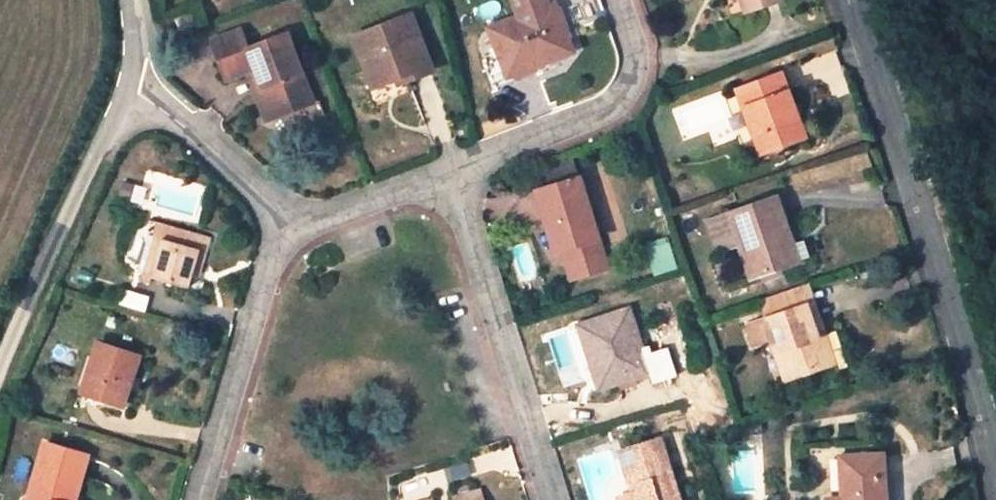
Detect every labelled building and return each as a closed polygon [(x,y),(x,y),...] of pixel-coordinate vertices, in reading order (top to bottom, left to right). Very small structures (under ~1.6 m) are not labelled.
[(519,16),(490,27),(501,55),(508,74),(546,61),(573,51),(554,2),(549,4),(548,0),(513,0),(519,16)] [(581,24),(598,23),(598,0),(580,0),(581,24)] [(746,10),(776,0),(743,0),(746,10)] [(193,9),(176,15),(181,29),(198,23),(193,9)] [(409,14),(355,36),(375,87),(395,79),(405,76),(407,80),(431,71),(409,14)] [(314,102),(288,34),(248,48),(241,29),(212,40),(227,79),(248,71),(255,68),(263,87),(255,89),(267,120),(314,102)] [(508,74),(501,55),(486,60),(496,87),(511,81),(508,74)] [(546,61),(508,74),(511,81),(548,68),(546,61)] [(248,71),(255,89),(263,87),(255,68),(248,71)] [(798,118),(781,74),(739,89),(755,134),(766,130),(774,150),(801,140),(793,120),(798,118)] [(806,138),(798,118),(793,120),(801,140),(806,138)] [(766,130),(755,134),(762,154),(774,150),(766,130)] [(607,268),(580,178),(537,191),(545,219),(551,217),(561,251),(564,251),(573,278),(607,268)] [(777,199),(708,223),(715,244),(737,236),(740,245),(751,278),(768,272),(791,265),(779,232),(787,229),(777,199)] [(211,238),(160,223),(145,271),(152,274),(151,276),(189,288),(195,268),(202,270),(211,238)] [(799,262),(787,229),(779,232),(791,265),(793,264),(799,262)] [(737,236),(715,244),(718,252),(740,245),(737,236)] [(655,273),(676,269),(670,243),(649,247),(655,273)] [(770,279),(795,270),(793,264),(791,265),(768,272),(770,279)] [(816,280),(768,297),(775,317),(807,305),(814,304),(823,301),(816,280)] [(818,338),(825,337),(814,304),(807,305),(818,338)] [(775,317),(748,326),(754,343),(771,337),(777,352),(786,349),(795,378),(834,365),(825,337),(818,338),(807,305),(775,317)] [(650,373),(630,310),(579,326),(589,359),(602,355),(612,385),(618,383),(636,377),(650,373)] [(140,357),(98,344),(82,393),(123,407),(140,357)] [(786,349),(777,352),(787,381),(795,378),(786,349)] [(602,355),(589,359),(599,389),(612,385),(602,355)] [(636,377),(618,383),(620,393),(639,387),(636,377)] [(662,441),(621,453),(633,493),(619,499),(680,499),(662,441)] [(45,444),(29,496),(40,499),(39,499),(76,499),(90,455),(45,444)] [(882,456),(842,458),(843,491),(847,491),(848,499),(885,499),(882,456)] [(484,492),(458,499),(486,499),(484,492)]
